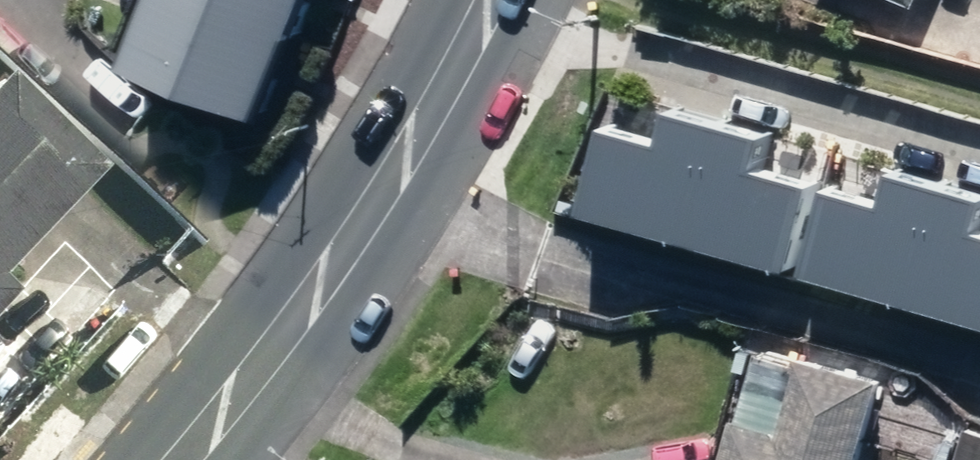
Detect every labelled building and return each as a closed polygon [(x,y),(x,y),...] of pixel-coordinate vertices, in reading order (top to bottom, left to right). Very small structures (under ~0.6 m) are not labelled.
[(118,71),(243,123),(295,0),(148,0),(118,71)] [(911,11),(916,0),(885,0),(911,11)] [(87,188),(0,108),(0,282),(87,188)] [(705,128),(706,128),(659,115),(651,148),(596,133),(573,219),(674,246),(705,128)] [(705,128),(674,246),(779,274),(802,190),(745,175),(754,142),(705,128)] [(927,189),(927,188),(881,176),(872,208),(818,193),(795,279),(896,306),(927,189)] [(896,306),(979,329),(979,239),(967,235),(976,202),(927,189),(896,306)] [(878,388),(797,365),(777,441),(729,426),(720,459),(858,459),(878,388)] [(962,435),(955,459),(979,459),(979,440),(962,435)]
